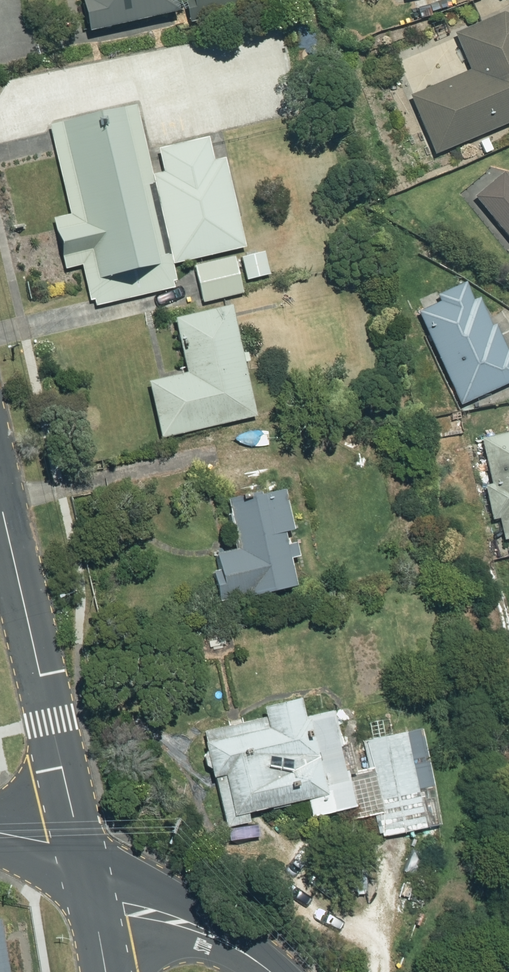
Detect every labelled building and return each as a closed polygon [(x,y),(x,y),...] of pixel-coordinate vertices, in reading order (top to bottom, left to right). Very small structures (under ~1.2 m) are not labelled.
[(89,28),(179,8),(177,0),(82,0),(89,28)] [(190,19),(263,0),(185,0),(190,19)] [(429,1),(416,6),(419,15),(432,11),(429,1)] [(411,94),(436,152),(508,120),(508,11),(505,10),(456,31),(472,67),(411,94)] [(174,260),(245,244),(224,155),(213,157),(208,134),(158,146),(163,169),(154,171),(137,101),(50,122),(71,211),(54,215),(66,265),(83,261),(91,298),(95,297),(97,303),(176,284),(174,278),(178,277),(174,260)] [(504,168),(476,191),(508,232),(508,175),(504,168)] [(234,253),(194,263),(204,300),(243,290),(234,253)] [(508,381),(508,347),(497,322),(493,324),(480,295),(474,298),(466,280),(439,292),(443,299),(419,309),(461,403),(508,381)] [(176,315),(188,370),(150,379),(162,435),(257,413),(232,302),(176,315)] [(482,438),(492,484),(485,485),(492,518),(499,517),(504,539),(508,537),(508,432),(482,438)] [(285,528),(293,527),(284,487),(260,492),(260,489),(228,496),(240,546),(217,552),(220,567),(213,568),(220,599),(297,581),(291,555),(300,553),(297,538),(287,540),(285,528)] [(204,729),(206,739),(214,775),(216,775),(227,824),(252,819),(249,809),(309,796),(313,814),(356,804),(333,708),(304,714),(300,696),(264,704),(266,716),(204,729)] [(375,799),(419,790),(407,730),(363,739),(375,799)] [(0,908),(0,971),(17,971),(5,907),(0,908)]
